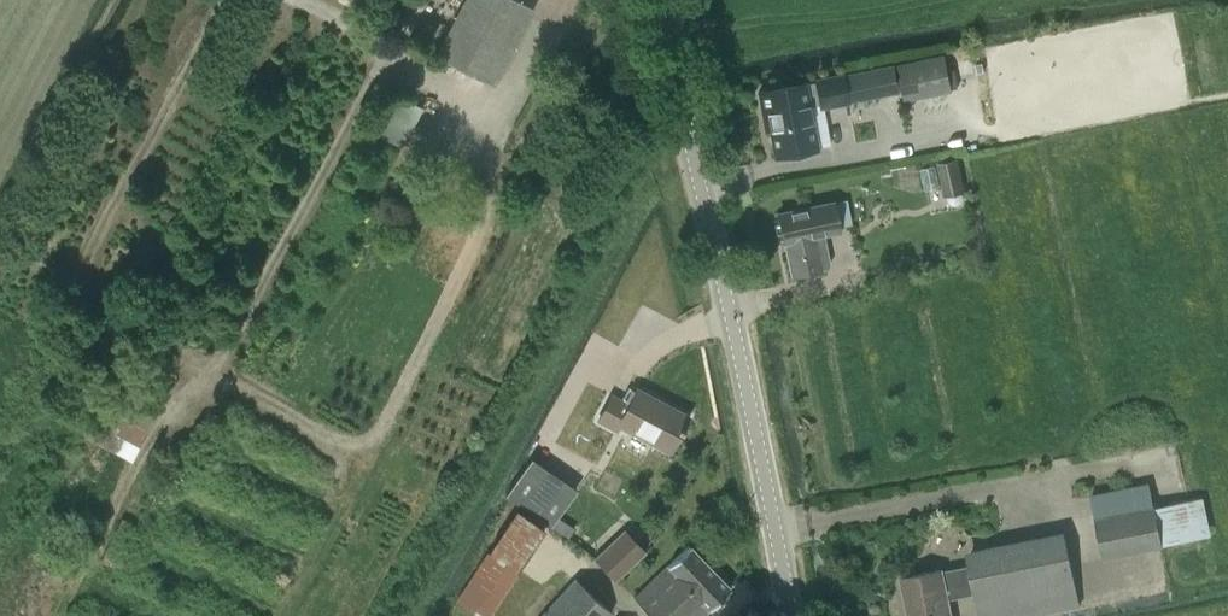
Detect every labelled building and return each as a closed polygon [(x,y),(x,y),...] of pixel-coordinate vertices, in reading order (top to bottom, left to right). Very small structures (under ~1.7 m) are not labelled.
[(517,0),(464,0),(436,55),(492,85),(533,8),(517,0)] [(949,86),(943,56),(899,64),(905,95),(949,86)] [(982,63),(975,64),(977,73),(984,72),(982,63)] [(803,82),(758,91),(764,118),(768,117),(775,151),(776,156),(778,156),(777,151),(814,144),(814,149),(816,148),(808,102),(819,100),(820,107),(848,102),(897,93),(892,65),(842,75),(815,80),(816,82),(804,84),(803,82)] [(400,94),(379,134),(400,146),(422,105),(400,94)] [(957,158),(938,162),(945,197),(947,196),(948,199),(949,202),(953,205),(957,205),(960,203),(963,200),(963,196),(962,193),(964,193),(957,158)] [(833,201),(777,213),(783,241),(784,241),(791,277),(823,270),(823,268),(827,267),(829,264),(823,233),(839,230),(838,226),(833,203),(833,201)] [(121,379),(89,438),(132,460),(165,400),(121,379)] [(681,428),(687,416),(636,389),(628,404),(611,395),(597,420),(616,430),(618,424),(669,451),(679,431),(681,432),(683,429),(681,428)] [(573,494),(528,461),(505,494),(550,526),(557,517),(573,494)] [(1136,486),(1091,495),(1097,519),(1105,556),(1201,536),(1193,499),(1154,507),(1149,483),(1136,486)] [(548,526),(516,505),(456,597),(486,615),(489,615),(548,526)] [(557,517),(550,526),(568,538),(574,529),(557,517)] [(617,578),(645,550),(625,529),(596,558),(617,578)] [(1080,605),(1066,538),(969,558),(971,567),(942,573),(942,570),(902,578),(909,615),(951,615),(948,598),(976,592),(981,615),(1029,615),(1080,605)] [(732,588),(690,545),(635,597),(653,615),(703,615),(732,588)] [(576,579),(542,615),(609,615),(613,612),(576,579)]
